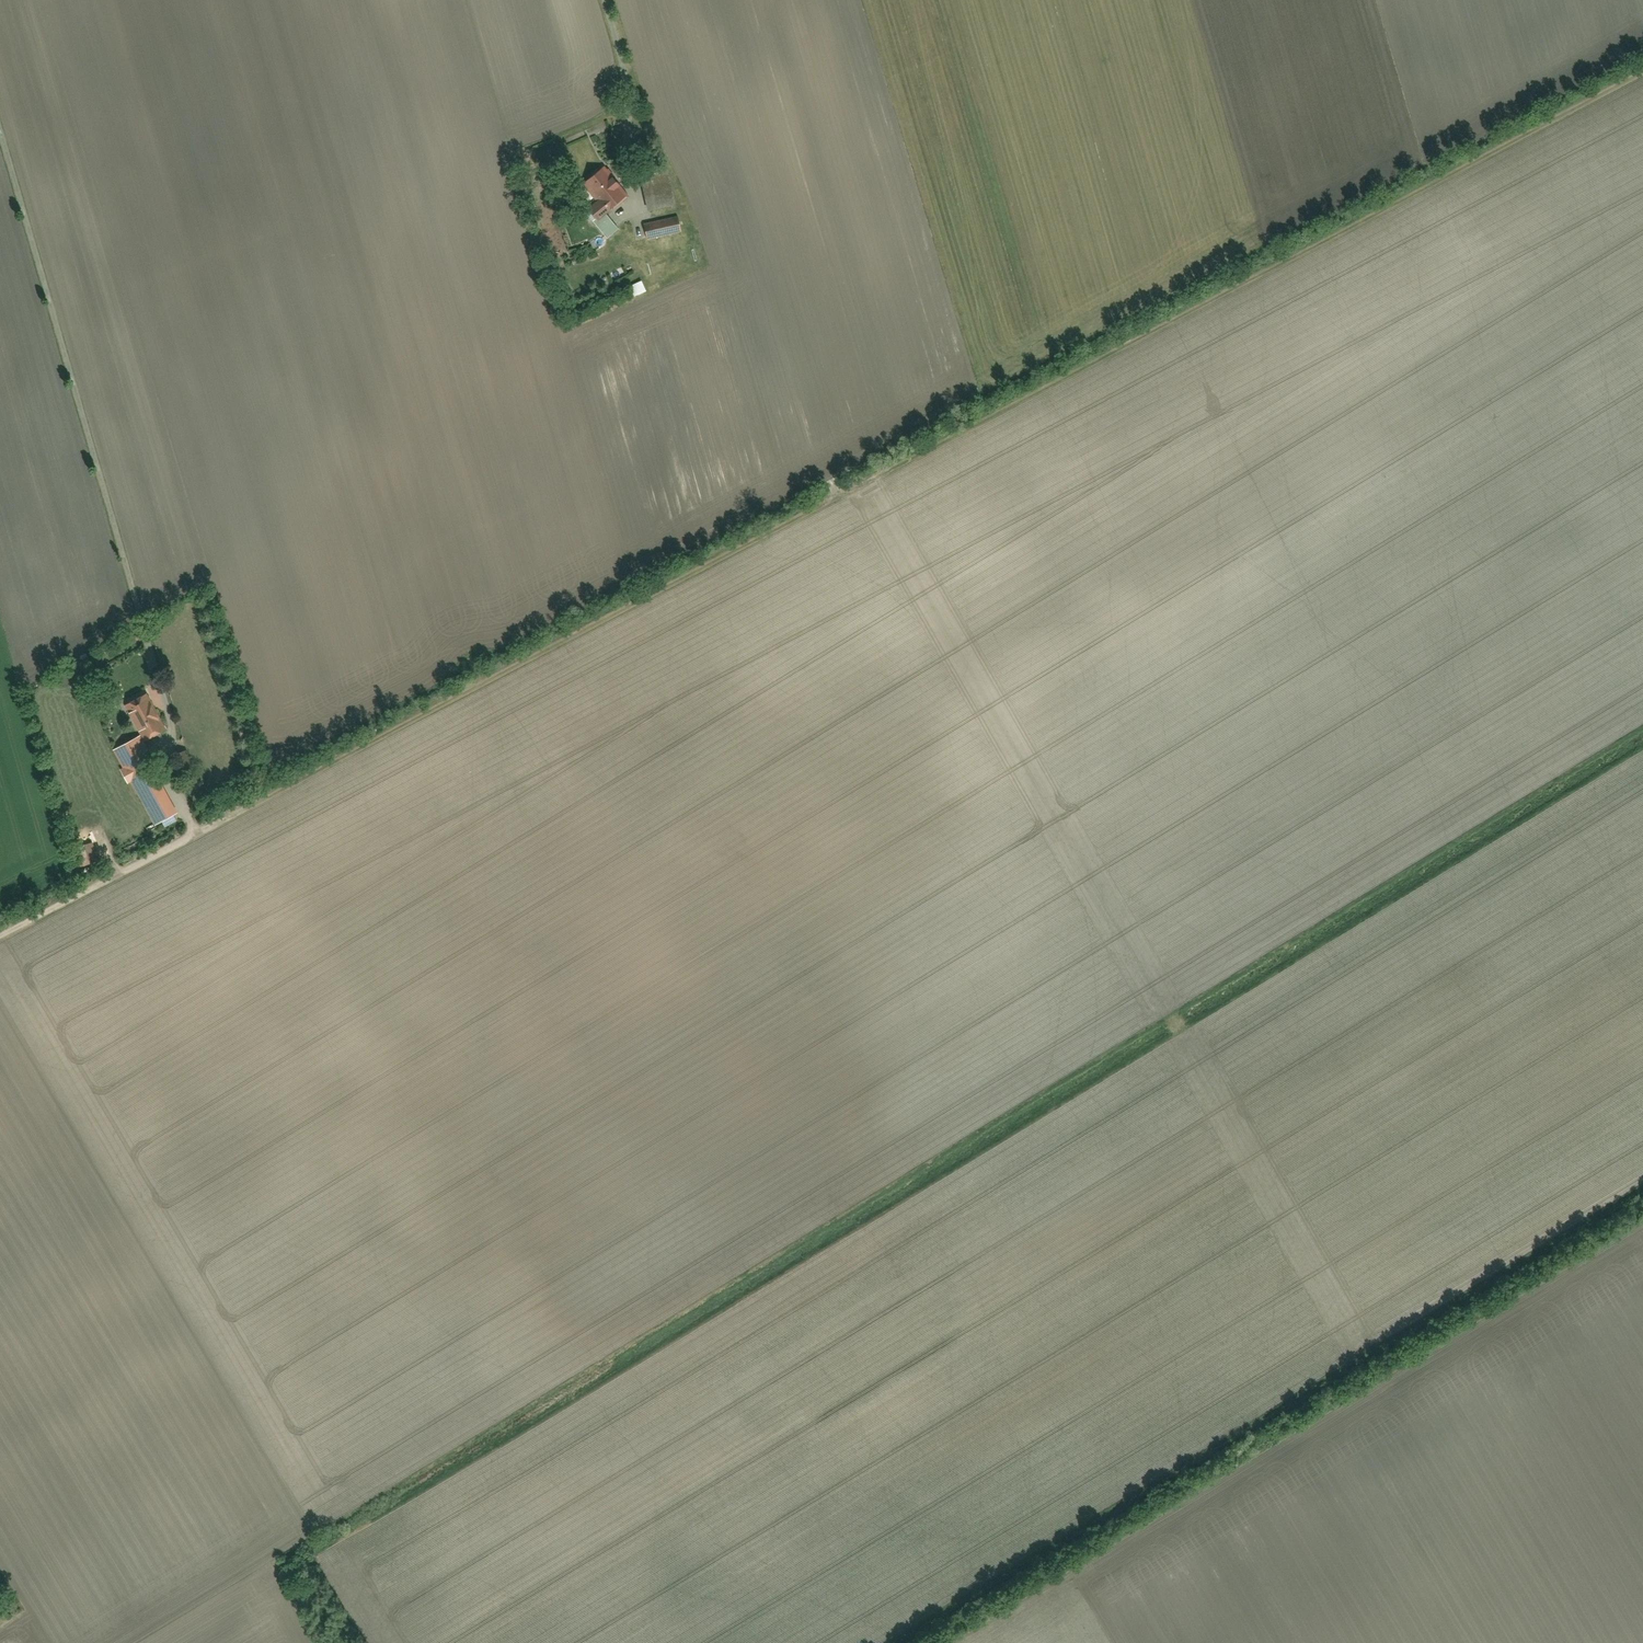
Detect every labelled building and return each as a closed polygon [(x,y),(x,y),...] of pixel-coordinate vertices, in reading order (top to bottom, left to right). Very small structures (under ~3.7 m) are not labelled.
[(641,169),(649,210),(676,205),(667,164),(641,169)] [(600,205),(587,218),(609,240),(624,225),(614,215),(633,196),(604,166),(583,187),(600,205)] [(644,219),(648,239),(684,231),(679,211),(644,219)] [(117,689),(109,694),(115,707),(124,702),(117,689)] [(146,694),(126,704),(145,739),(165,729),(146,694)] [(136,741),(115,752),(154,826),(175,814),(136,741)] [(254,782),(257,789),(267,785),(265,778),(254,782)] [(89,847),(77,851),(82,867),(94,863),(89,847)]
